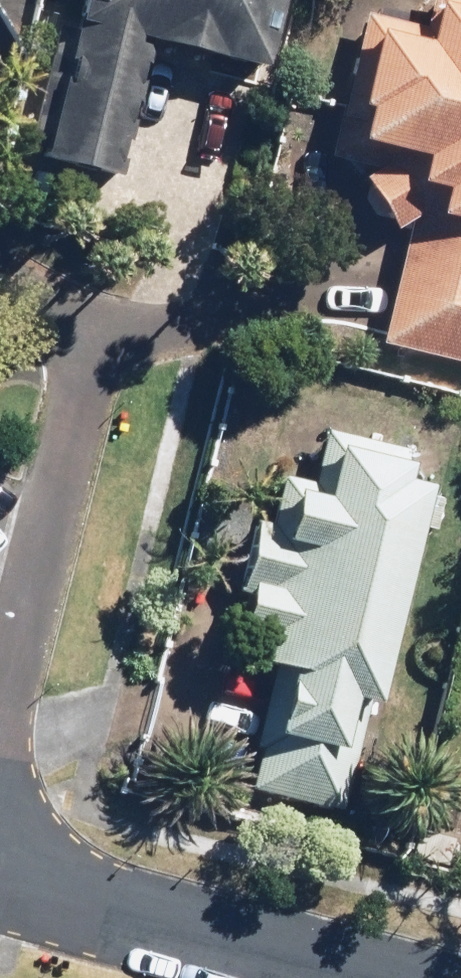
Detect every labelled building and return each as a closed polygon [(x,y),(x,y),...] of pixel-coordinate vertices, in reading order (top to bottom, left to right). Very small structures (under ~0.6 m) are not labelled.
[(24,170),(102,189),(136,54),(254,84),(276,0),(67,0),(24,170)] [(455,0),(419,0),(411,34),(351,19),(313,169),(352,179),(340,224),(393,238),(365,349),(460,374),(460,2),(455,0)] [(234,590),(236,592),(226,631),(257,642),(250,671),(263,674),(234,796),(337,820),(349,770),(322,763),(335,707),(362,714),(414,496),(393,491),(402,452),(315,431),(305,470),(298,468),(295,485),(271,480),(261,530),(253,528),(251,529),(249,530),(247,531),(245,533),(243,534),(241,536),(239,537),(238,539),(237,541),(235,543),(234,544),(233,546),(232,549),(231,551),(230,553),(229,555),(229,557),(228,559),(228,562),(228,564),(228,566),(228,569),(228,571),(228,573),(228,575),(229,578),(230,580),(230,582),(231,584),(232,586),(233,588),(234,590)]
